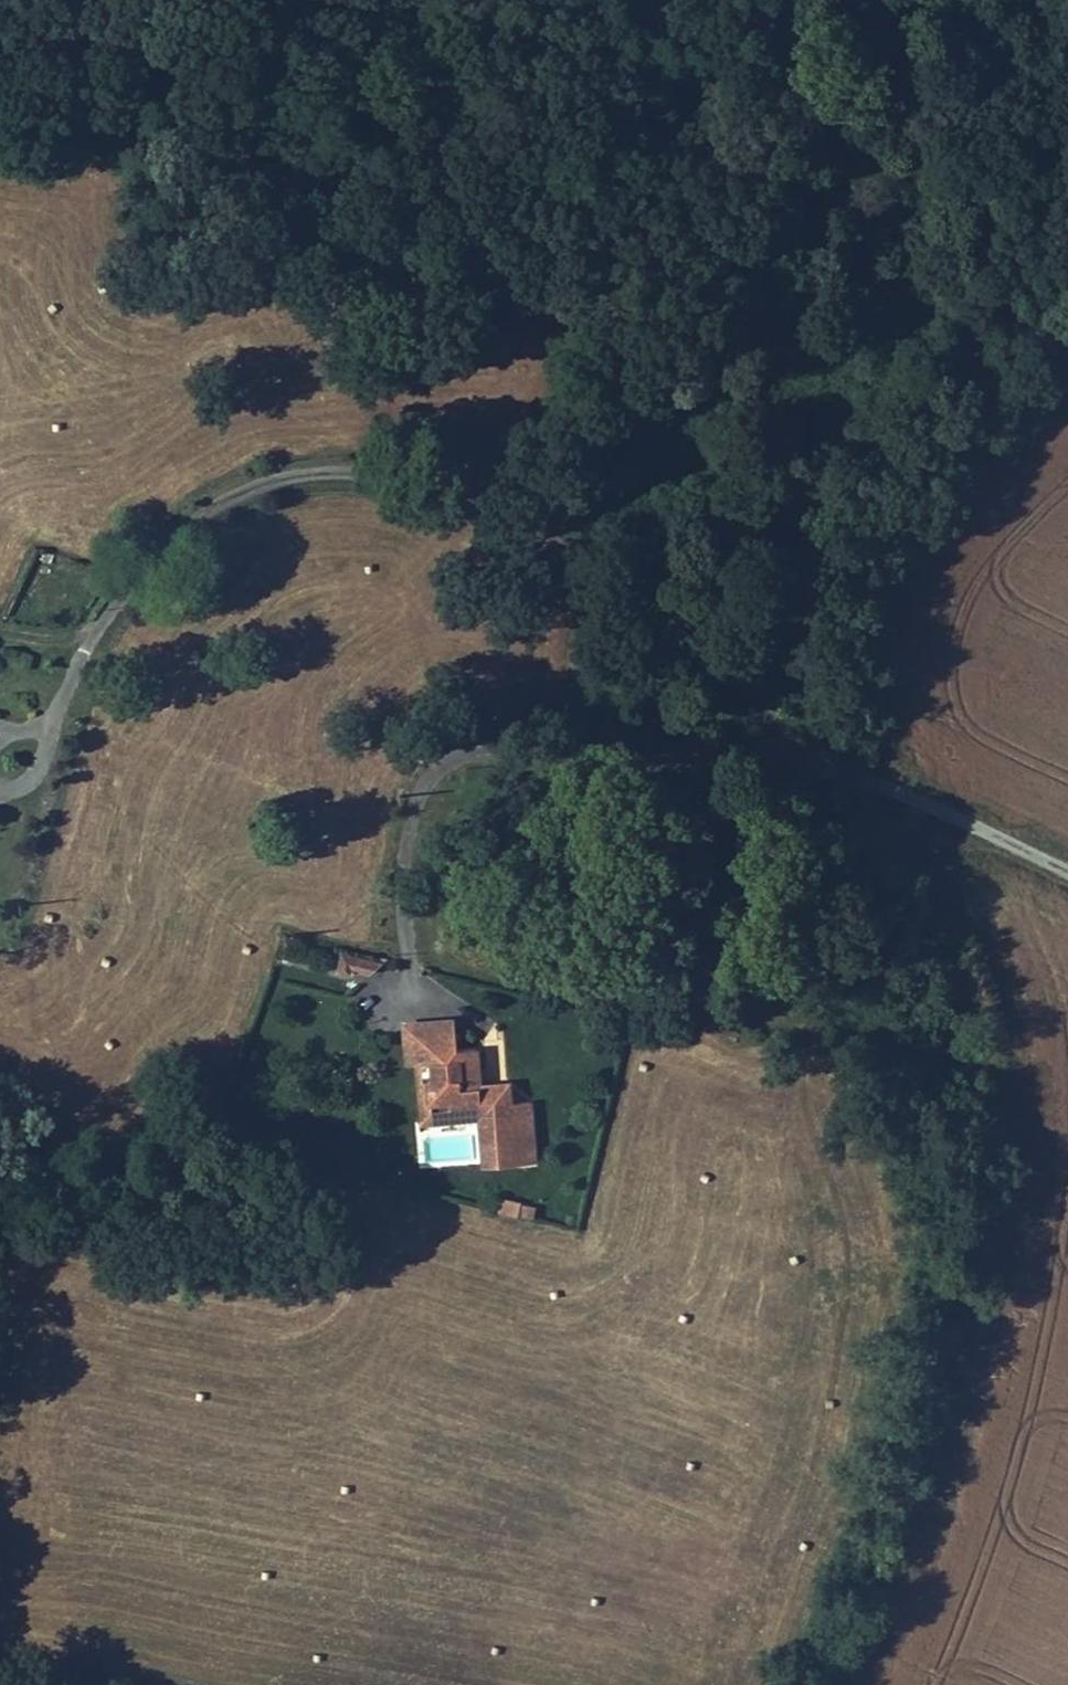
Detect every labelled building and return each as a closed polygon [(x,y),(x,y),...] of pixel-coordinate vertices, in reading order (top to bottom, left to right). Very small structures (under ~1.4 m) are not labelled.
[(372,975),(375,956),(336,950),(333,968),(372,975)] [(450,1008),(396,1012),(398,1055),(410,1054),(452,1051),(452,1038),(450,1008)] [(452,1038),(452,1051),(410,1054),(414,1117),(472,1113),(475,1160),(533,1155),(527,1094),(507,1095),(505,1073),(477,1075),(476,1038),(452,1038)] [(498,1196),(496,1210),(531,1215),(533,1201),(498,1196)]
